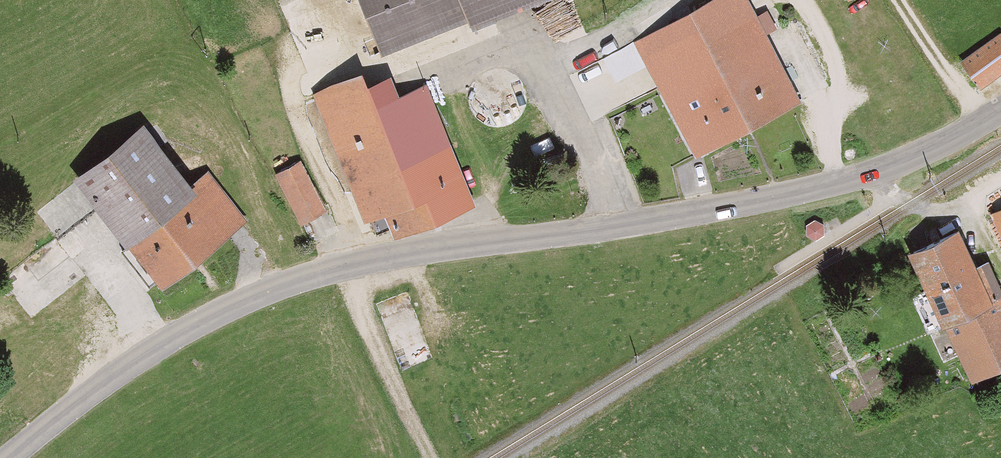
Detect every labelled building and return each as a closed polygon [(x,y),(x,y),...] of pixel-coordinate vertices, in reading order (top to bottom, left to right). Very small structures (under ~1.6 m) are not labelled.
[(380,51),(523,0),(361,0),(380,51)] [(769,28),(779,23),(770,4),(757,10),(753,0),(704,0),(636,31),(691,151),(803,101),(769,28)] [(960,56),(980,86),(1000,72),(1000,30),(960,56)] [(316,84),(362,218),(387,209),(394,231),(476,203),(432,78),(398,90),(391,70),(365,79),(361,68),(316,84)] [(131,127),(64,179),(147,288),(230,224),(198,183),(183,194),(131,127)] [(302,219),(330,205),(304,154),(276,168),(302,219)] [(993,203),(1000,225),(1000,200),(993,203)] [(815,221),(806,226),(807,235),(816,239),(824,234),(824,225),(815,221)] [(909,244),(966,377),(1000,362),(1000,276),(992,255),(976,262),(959,222),(909,244)]
